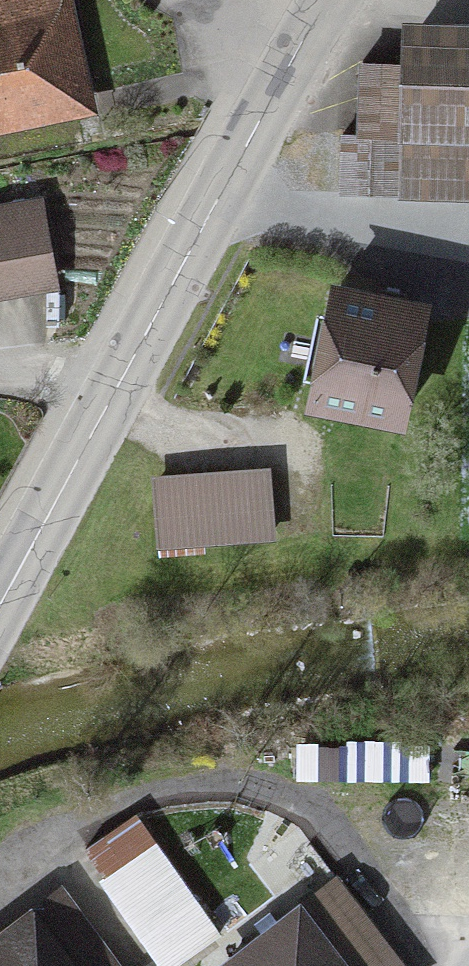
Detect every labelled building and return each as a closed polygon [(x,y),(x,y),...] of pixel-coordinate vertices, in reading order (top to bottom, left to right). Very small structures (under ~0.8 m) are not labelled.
[(77,99),(56,0),(0,0),(0,115),(77,99)] [(405,51),(405,62),(365,61),(363,135),(468,138),(468,53),(405,51)] [(343,192),(468,195),(468,138),(363,135),(345,134),(343,192)] [(0,213),(0,291),(53,281),(39,206),(0,213)] [(318,400),(365,409),(368,393),(403,400),(422,309),(341,293),(318,400)] [(273,535),(269,474),(159,482),(164,543),(273,535)] [(102,864),(151,832),(136,810),(88,842),(102,864)] [(154,849),(111,878),(152,936),(194,907),(154,849)] [(74,904),(0,960),(0,965),(120,965),(74,904)] [(323,933),(303,906),(231,960),(236,965),(348,965),(323,933)]
